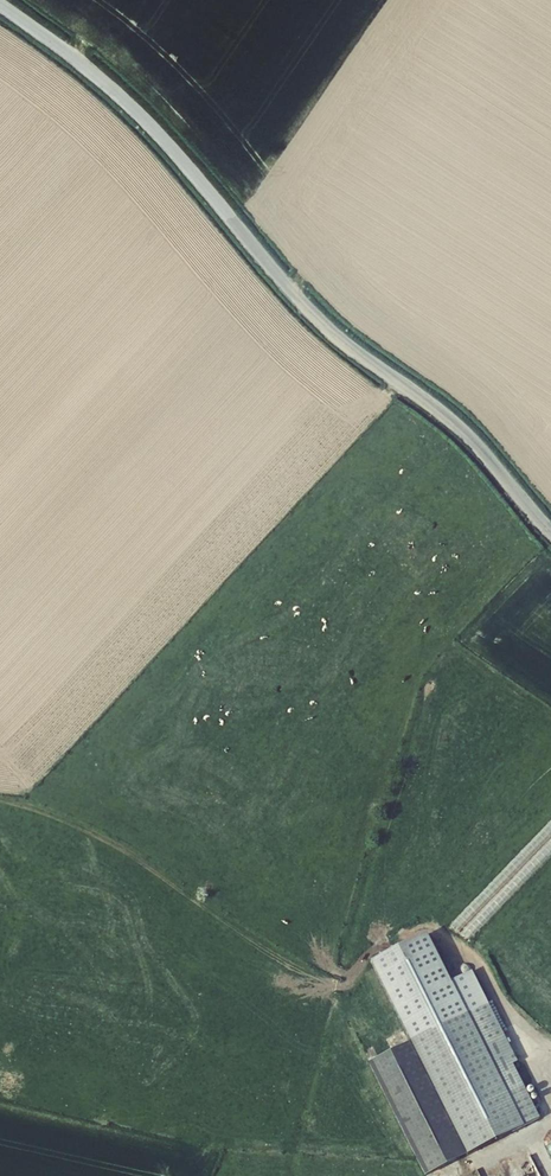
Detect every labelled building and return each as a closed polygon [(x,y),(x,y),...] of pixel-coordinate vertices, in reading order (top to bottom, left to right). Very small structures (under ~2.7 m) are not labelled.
[(415,1042),(491,1002),(474,970),(453,982),(428,934),(374,963),(415,1042)] [(516,1049),(491,1002),(375,1064),(433,1174),(528,1123),(495,1060),(516,1049)] [(528,1123),(545,1114),(511,1052),(495,1060),(528,1123)]
